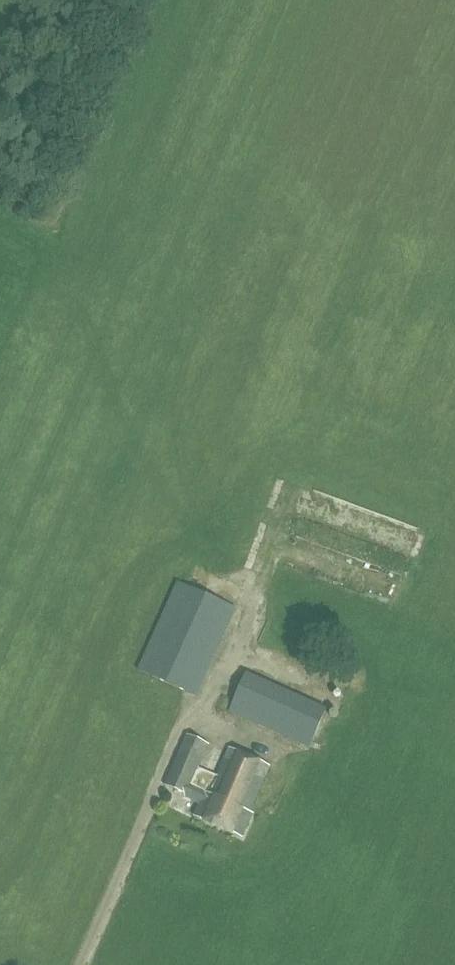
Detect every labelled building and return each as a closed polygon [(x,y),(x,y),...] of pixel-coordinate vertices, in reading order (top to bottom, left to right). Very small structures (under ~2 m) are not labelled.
[(326,557),(325,573),(338,573),(339,558),(326,557)] [(196,696),(236,609),(178,583),(139,670),(196,696)] [(310,748),(327,711),(246,674),(230,712),(310,748)] [(269,766),(229,748),(216,776),(198,768),(209,744),(187,735),(165,785),(186,794),(185,796),(199,803),(194,815),(242,837),(253,813),(249,811),(269,766)]
